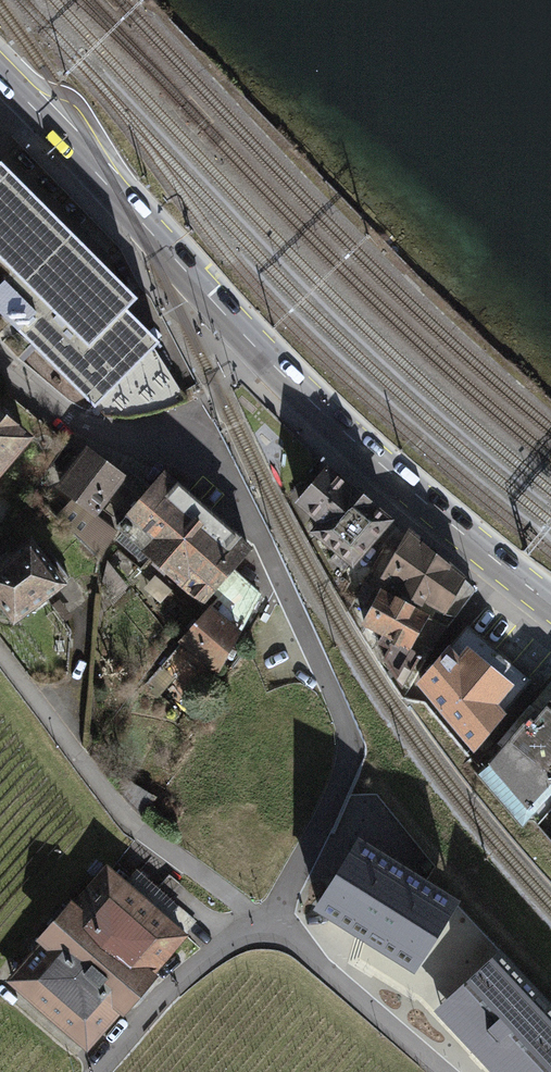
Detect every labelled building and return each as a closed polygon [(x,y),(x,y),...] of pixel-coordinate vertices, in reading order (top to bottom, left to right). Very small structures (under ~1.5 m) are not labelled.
[(0,156),(0,312),(93,405),(159,335),(126,305),(138,294),(0,156)] [(0,406),(0,475),(34,434),(0,406)] [(123,469),(86,443),(55,486),(72,498),(56,515),(100,559),(117,530),(112,526),(113,525),(114,526),(148,485),(125,467),(123,469)] [(329,460),(295,500),(318,520),(311,529),(355,566),(396,516),(329,460)] [(254,546),(165,468),(114,526),(203,604),(205,602),(235,568),(254,546)] [(468,574),(410,526),(382,577),(404,588),(402,592),(424,605),(426,601),(439,608),(433,618),(448,626),(476,589),(466,578),(468,574)] [(32,534),(0,558),(0,605),(14,623),(68,582),(32,534)] [(235,568),(205,602),(208,606),(178,641),(179,641),(159,664),(161,665),(146,684),(159,696),(176,677),(181,681),(198,659),(217,674),(262,593),(235,568)] [(431,612),(382,586),(362,623),(383,634),(379,641),(389,647),(384,657),(404,686),(420,655),(426,659),(448,626),(433,618),(430,616),(431,612)] [(461,652),(450,641),(415,680),(475,755),(517,709),(505,697),(518,683),(470,643),(461,652)] [(489,765),(537,805),(550,789),(550,692),(489,765)] [(361,835),(316,909),(419,971),(464,898),(361,835)] [(38,942),(5,980),(88,1052),(121,1014),(123,1016),(159,975),(156,973),(190,935),(187,933),(197,921),(138,869),(128,881),(107,863),(74,901),(71,898),(35,939),(38,942)] [(497,952),(439,1008),(497,1071),(550,1071),(550,1008),(497,952)]
